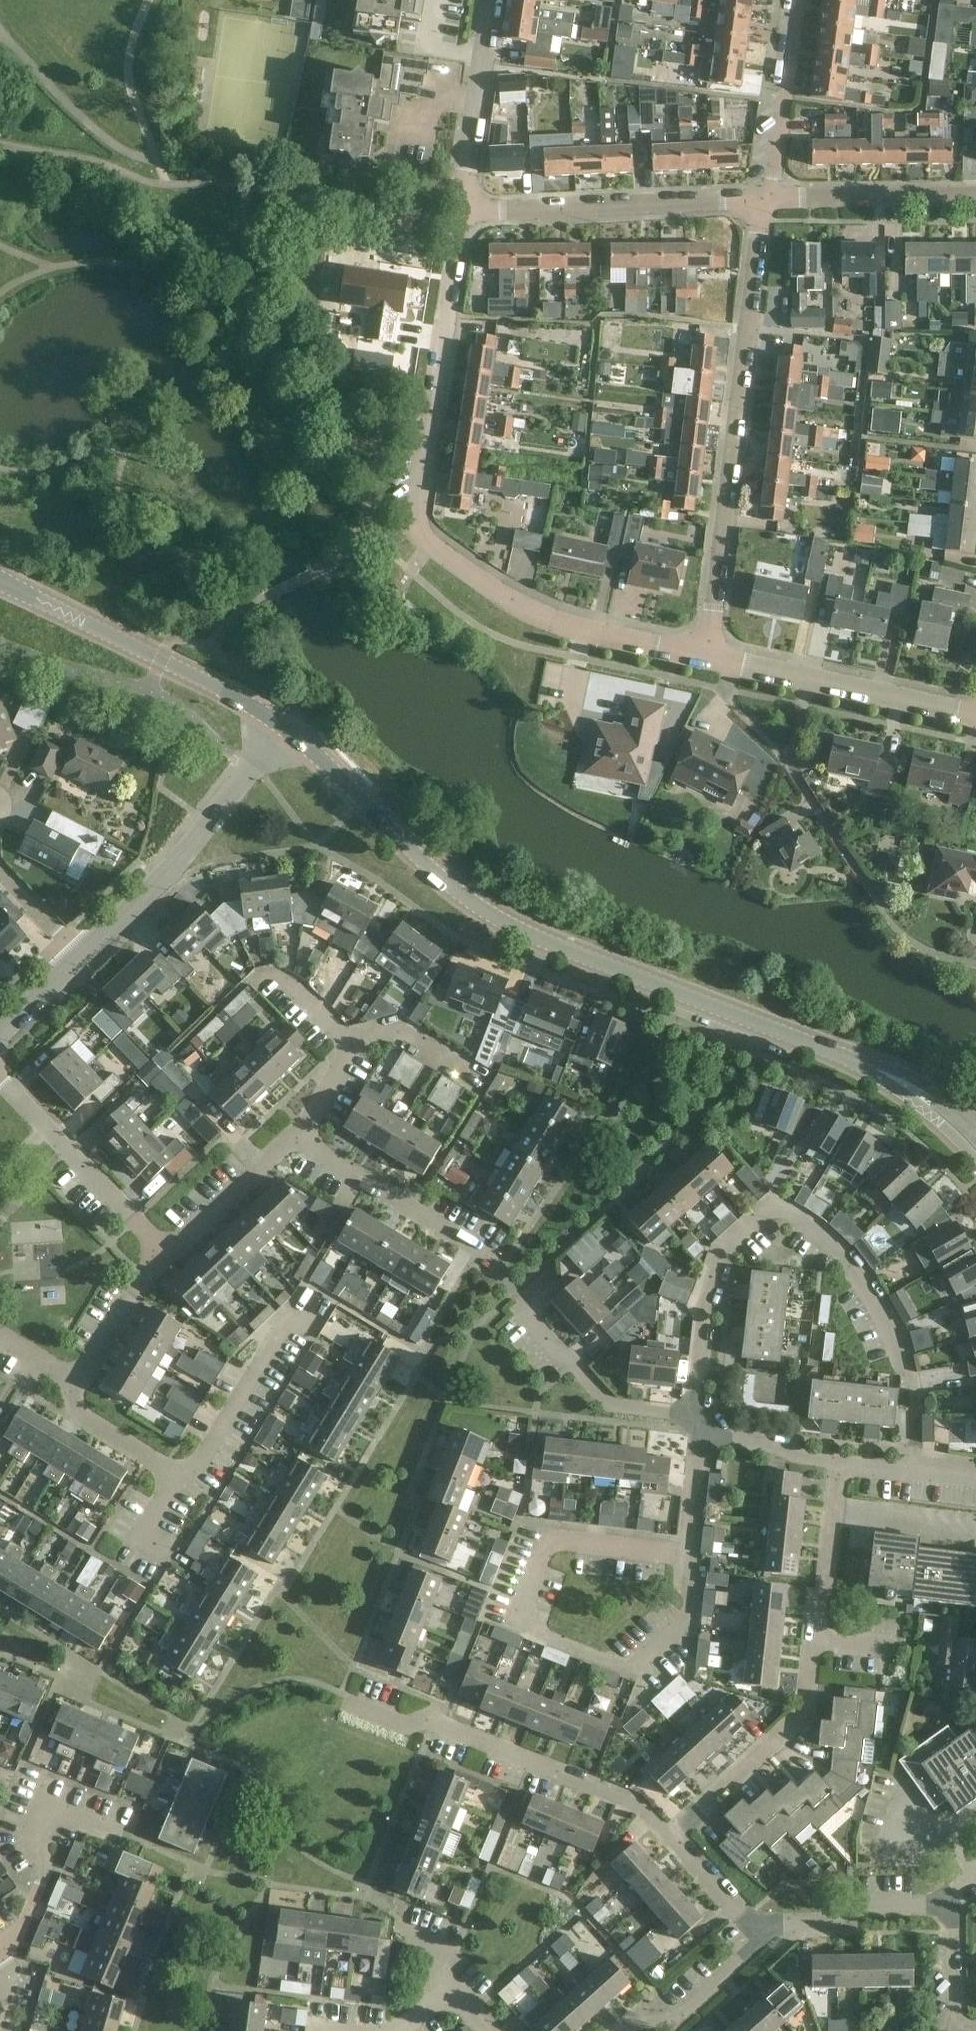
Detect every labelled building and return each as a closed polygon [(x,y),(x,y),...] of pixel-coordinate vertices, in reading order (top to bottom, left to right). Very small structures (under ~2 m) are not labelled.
[(290,18),(308,21),(311,0),(293,0),(290,18)] [(310,40),(320,41),(326,0),(316,0),(312,24),(310,40)] [(370,37),(376,45),(385,39),(397,41),(401,17),(421,20),(424,0),(421,0),(351,0),(351,3),(358,4),(354,34),(370,37)] [(507,16),(573,26),(575,14),(540,9),(541,0),(509,0),(507,16)] [(687,7),(704,9),(704,10),(719,12),(750,17),(752,0),(721,0),(721,2),(708,0),(679,0),(679,5),(688,6),(687,7)] [(870,7),(884,9),(885,0),(871,0),(870,7)] [(825,1),(822,25),(852,30),(854,16),(883,20),(884,9),(870,7),(856,5),(825,1)] [(939,5),(938,17),(953,20),(953,22),(975,26),(975,10),(939,5)] [(675,16),(690,18),(702,20),(704,10),(704,9),(687,7),(687,8),(677,6),(675,16)] [(719,12),(716,36),(747,40),(750,17),(719,12)] [(571,40),(573,26),(507,16),(504,40),(529,43),(528,53),(551,55),(553,37),(571,40)] [(618,25),(616,38),(631,40),(633,27),(618,25)] [(852,30),(822,25),(818,49),(849,54),(852,30)] [(701,58),(744,64),(747,40),(716,36),(714,49),(686,45),(685,54),(684,56),(697,58),(701,58)] [(909,38),(907,56),(924,58),(926,40),(909,38)] [(928,80),(943,82),(947,46),(933,44),(928,80)] [(866,46),(865,56),(879,58),(880,48),(866,46)] [(818,49),(815,74),(845,79),(847,66),(865,69),(865,67),(878,68),(879,58),(865,56),(849,54),(818,49)] [(664,52),(663,63),(683,66),(696,68),(697,58),(684,56),(685,54),(664,52)] [(553,70),(555,56),(551,55),(528,53),(526,53),(525,66),(553,70)] [(335,114),(332,132),(329,152),(347,155),(354,163),(362,157),(369,158),(375,123),(388,125),(391,106),(387,105),(388,94),(418,99),(420,87),(423,87),(425,75),(427,76),(429,62),(383,55),(380,81),(367,79),(361,70),(352,76),(334,74),(328,113),(335,114)] [(740,88),(744,64),(701,58),(698,82),(710,84),(740,88)] [(910,61),(908,75),(921,76),(922,63),(910,61)] [(815,74),(812,98),(842,102),(842,101),(885,107),(886,97),(861,94),(862,91),(844,89),(845,79),(815,74)] [(525,75),(499,76),(500,105),(526,104),(525,75)] [(949,97),(949,82),(929,81),(929,97),(949,97)] [(965,87),(965,105),(972,106),(975,102),(975,87),(965,87)] [(653,172),(682,170),(681,146),(666,147),(664,115),(656,116),(655,90),(639,88),(640,106),(641,132),(652,132),(652,147),(652,152),(653,172)] [(682,170),(710,169),(709,145),(694,145),(691,100),(679,101),(682,146),(681,146),(682,170)] [(719,102),(711,102),(712,115),(720,114),(719,102)] [(628,107),(629,132),(641,132),(640,106),(628,107)] [(601,128),(602,149),(603,174),(633,173),(632,148),(616,148),(614,109),(600,109),(601,128)] [(859,109),(849,110),(849,119),(859,119),(859,109)] [(556,124),(543,125),(542,112),(532,112),(534,136),(556,135),(556,124)] [(940,126),(940,114),(926,115),(929,115),(929,127),(940,126)] [(846,115),(845,115),(835,116),(835,126),(837,126),(846,126),(846,115)] [(883,142),(883,127),(882,115),(872,115),(872,142),(859,142),(859,165),(882,165),(882,142),(883,142)] [(893,115),(882,115),(883,127),(893,127),(893,115)] [(918,127),(929,127),(929,115),(926,115),(918,115),(918,127)] [(837,142),(837,126),(835,126),(835,116),(825,116),(825,142),(812,143),(812,166),(836,165),(835,142),(837,142)] [(720,117),(708,117),(708,130),(721,129),(720,117)] [(585,123),(572,123),(572,135),(585,134),(585,129),(585,123)] [(491,149),(492,174),(508,173),(510,179),(520,179),(521,173),(523,173),(522,148),(505,149),(508,127),(497,125),(493,149),(491,149)] [(905,142),(905,134),(894,134),(894,142),(883,142),(882,142),(882,165),(905,165),(905,142)] [(916,142),(905,142),(905,165),(929,165),(928,142),(928,135),(916,135),(916,142)] [(952,164),(952,144),(952,141),(928,142),(929,165),(952,164)] [(859,142),(837,142),(835,142),(836,165),(859,165),(859,142)] [(738,143),(718,144),(709,145),(710,169),(739,168),(738,143)] [(575,175),(603,174),(602,149),(573,150),(575,175)] [(575,175),(573,150),(543,152),(545,177),(575,175)] [(565,270),(565,246),(540,247),(540,270),(565,270)] [(591,270),(591,246),(565,246),(565,270),(591,270)] [(636,313),(636,246),(611,246),(611,270),(627,270),(628,313),(636,313)] [(661,246),(636,246),(636,313),(648,313),(648,285),(648,270),(662,270),(661,246)] [(676,270),(676,298),(676,316),(687,316),(687,298),(687,246),(661,246),(662,270),(676,270)] [(687,246),(687,298),(687,316),(698,316),(698,298),(697,269),(713,269),(713,268),(724,268),(724,250),(712,250),(712,246),(687,246)] [(806,291),(822,291),(822,275),(818,275),(818,246),(793,246),(793,278),(798,278),(798,294),(793,294),(793,310),(791,310),(792,328),(825,328),(825,310),(806,310),(806,291)] [(875,295),(875,293),(875,273),(873,273),(873,246),(842,246),(842,274),(863,274),(863,295),(875,295)] [(905,275),(918,275),(918,304),(929,304),(929,246),(905,246),(905,275)] [(952,246),(929,246),(929,304),(938,303),(938,289),(941,289),(941,275),(952,275),(952,246)] [(952,246),(952,275),(966,275),(966,303),(975,303),(975,246),(952,246)] [(514,270),(514,247),(489,247),(489,270),(500,269),(500,299),(515,299),(515,270),(514,270)] [(540,270),(540,247),(514,247),(514,270),(515,270),(515,299),(526,299),(526,286),(525,286),(525,270),(540,270)] [(406,278),(347,269),(342,304),(371,308),(366,338),(392,342),(396,312),(401,313),(406,278)] [(565,285),(564,299),(576,299),(576,285),(566,285),(565,285)] [(516,301),(516,314),(526,314),(526,301),(516,301)] [(562,304),(543,303),(543,319),(561,319),(562,304)] [(886,331),(902,330),(902,303),(885,303),(887,329),(886,329),(886,331)] [(952,314),(952,327),(967,327),(967,315),(952,314)] [(835,320),(833,333),(852,335),(853,325),(853,322),(844,321),(835,320)] [(930,329),(941,330),(942,321),(930,320),(930,329)] [(973,333),(970,333),(968,356),(941,353),(939,367),(975,372),(975,333),(973,333)] [(534,371),(521,369),(493,365),(495,350),(494,350),(496,337),(478,334),(476,347),(472,346),(468,371),(521,379),(533,381),(534,371)] [(692,361),(690,372),(713,374),(716,349),(713,349),(714,337),(696,335),(694,347),(693,347),(692,361)] [(870,339),(868,356),(889,358),(890,341),(870,339)] [(841,342),(839,357),(849,358),(848,362),(857,363),(859,348),(853,344),(841,342)] [(780,357),(777,382),(829,388),(830,387),(852,390),(854,375),(841,373),(829,372),(828,378),(817,377),(818,374),(801,372),(803,360),(801,360),(803,347),(785,345),(784,357),(780,357)] [(887,376),(889,358),(868,356),(867,374),(887,376)] [(930,356),(929,364),(938,365),(939,357),(930,356)] [(663,358),(662,368),(675,370),(677,360),(663,358)] [(394,361),(392,377),(404,378),(405,362),(394,361)] [(598,363),(597,375),(609,376),(611,364),(598,363)] [(939,367),(938,377),(965,380),(963,393),(975,394),(975,372),(939,367)] [(663,382),(662,394),(687,397),(710,400),(713,374),(690,372),(665,369),(663,379),(663,382)] [(465,396),(487,400),(489,385),(519,390),(521,379),(468,371),(465,396)] [(777,382),(774,407),(797,410),(814,412),(815,405),(815,397),(827,399),(836,400),(837,390),(829,389),(829,388),(777,382)] [(872,382),(870,398),(890,400),(891,384),(872,382)] [(963,393),(962,404),(950,402),(949,405),(934,403),(932,412),(975,417),(975,394),(963,393)] [(658,408),(656,419),(669,421),(670,421),(684,422),(707,425),(710,400),(687,397),(663,395),(662,405),(662,409),(658,408)] [(461,421),(483,425),(487,400),(465,396),(461,421)] [(774,407),(771,432),(837,440),(847,441),(848,431),(795,425),(797,410),(774,407)] [(887,424),(888,412),(873,410),(871,431),(886,433),(887,424)] [(932,412),(928,411),(927,419),(932,420),(931,422),(959,426),(957,438),(975,440),(975,417),(932,412)] [(501,417),(499,427),(513,429),(514,419),(501,417)] [(634,417),(633,429),(645,430),(647,418),(634,417)] [(656,419),(655,429),(662,430),(665,431),(668,431),(669,421),(656,419)] [(457,446),(479,450),(483,425),(461,421),(457,446)] [(664,443),(664,445),(681,447),(704,450),(707,425),(684,422),(670,421),(669,421),(668,431),(665,431),(664,443)] [(499,427),(498,437),(511,440),(513,429),(499,427)] [(771,432),(768,457),(791,460),(792,445),(836,450),(837,440),(771,432)] [(457,446),(453,471),(476,475),(476,474),(479,450),(457,446)] [(650,469),(701,475),(704,450),(681,447),(679,462),(651,458),(650,469)] [(925,463),(926,449),(913,448),(911,462),(925,463)] [(866,469),(885,472),(889,472),(890,459),(867,456),(866,469)] [(768,457),(765,483),(788,485),(803,487),(817,489),(834,491),(836,479),(789,474),(791,460),(768,457)] [(940,472),(926,470),(925,479),(975,485),(975,462),(942,457),(940,472)] [(493,466),(491,477),(504,479),(506,468),(493,466)] [(601,492),(604,467),(590,466),(588,482),(591,482),(590,491),(601,492)] [(638,467),(637,477),(677,483),(675,497),(677,497),(675,509),(693,512),(695,500),(698,500),(701,475),(650,469),(638,467)] [(504,479),(491,477),(476,474),(476,475),(453,471),(449,496),(453,497),(451,509),(469,512),(471,500),(472,500),(474,484),(503,489),(504,479)] [(860,494),(881,497),(883,480),(862,477),(860,494)] [(925,479),(923,488),(940,490),(940,492),(951,493),(950,505),(975,508),(975,485),(925,479)] [(763,495),(762,508),(766,508),(764,520),(782,522),(784,510),(785,510),(787,496),(788,485),(765,483),(763,495)] [(803,487),(802,498),(816,499),(817,489),(803,487)] [(658,501),(656,515),(668,516),(669,516),(669,513),(671,503),(658,501)] [(948,516),(937,515),(936,517),(910,514),(909,524),(975,532),(975,508),(950,505),(948,516)] [(615,512),(608,544),(622,547),(629,515),(615,512)] [(629,515),(620,557),(634,560),(629,584),(648,588),(649,584),(677,590),(684,556),(639,546),(645,517),(629,515)] [(975,534),(975,532),(909,524),(908,535),(945,540),(944,551),(954,552),(973,555),(975,534)] [(854,525),(853,543),(868,544),(870,526),(854,525)] [(513,547),(539,552),(542,537),(516,532),(513,547)] [(607,548),(557,536),(550,567),(601,578),(607,548)] [(830,541),(814,538),(805,580),(821,583),(830,541)] [(859,559),(872,562),(874,550),(861,548),(859,559)] [(921,559),(918,575),(963,585),(965,573),(942,568),(943,566),(934,564),(934,562),(921,559)] [(831,627),(857,632),(863,606),(850,603),(853,588),(842,586),(844,578),(830,575),(825,599),(837,601),(831,627)] [(807,589),(757,578),(750,609),(801,620),(807,589)] [(863,606),(857,632),(884,638),(889,613),(903,616),(909,588),(893,584),(890,596),(880,594),(876,609),(863,606)] [(923,602),(919,626),(914,645),(944,651),(950,625),(948,625),(951,611),(966,615),(969,597),(936,590),(933,605),(923,602)] [(50,706),(27,695),(14,724),(36,735),(50,706)] [(596,726),(592,745),(588,766),(611,771),(609,777),(642,784),(647,762),(641,760),(643,750),(644,750),(657,743),(665,707),(632,700),(626,728),(614,725),(614,729),(596,726)] [(1,754),(1,753),(7,751),(3,741),(15,736),(0,701),(0,755),(1,754)] [(693,737),(674,776),(669,786),(672,787),(677,778),(701,790),(703,786),(727,797),(724,804),(730,807),(745,778),(753,760),(722,745),(719,750),(693,737)] [(869,789),(886,793),(892,764),(877,761),(880,747),(836,738),(829,772),(871,781),(869,789)] [(56,768),(64,773),(63,773),(107,795),(112,783),(117,786),(121,777),(117,774),(122,763),(79,742),(71,758),(63,754),(63,753),(43,743),(31,768),(51,778),(56,768)] [(915,751),(911,770),(908,784),(951,794),(949,802),(966,805),(968,797),(972,777),(957,774),(960,761),(942,757),(942,759),(935,757),(935,755),(915,751)] [(88,827),(87,829),(44,807),(43,808),(73,823),(66,837),(35,821),(19,852),(56,871),(64,855),(73,860),(81,844),(87,848),(96,831),(88,827)] [(785,817),(768,828),(759,833),(769,849),(775,845),(791,869),(801,864),(818,853),(806,834),(798,840),(791,830),(793,829),(785,817)] [(748,837),(754,828),(742,820),(736,830),(748,837)] [(108,847),(104,854),(116,861),(119,853),(108,847)] [(934,873),(930,893),(955,898),(956,892),(974,896),(975,887),(975,858),(939,850),(934,873)] [(303,924),(309,892),(290,895),(287,876),(264,879),(268,915),(269,914),(271,925),(292,922),(303,924)] [(242,902),(223,904),(238,933),(248,929),(246,917),(268,915),(264,879),(240,882),(242,902)] [(326,902),(309,892),(303,924),(314,926),(315,925),(334,936),(357,896),(336,885),(326,902)] [(8,954),(5,951),(11,945),(14,948),(27,936),(13,921),(21,914),(23,917),(24,916),(0,891),(0,961),(8,954)] [(354,948),(365,955),(380,932),(368,925),(378,908),(357,896),(334,936),(335,936),(340,928),(359,938),(354,948)] [(238,933),(223,904),(209,918),(195,904),(178,920),(204,946),(220,930),(228,938),(238,933)] [(187,962),(204,946),(178,920),(161,937),(175,951),(166,959),(183,976),(186,979),(195,970),(187,962)] [(375,962),(394,975),(422,938),(403,924),(391,940),(380,932),(365,955),(375,962)] [(270,938),(259,940),(261,957),(273,955),(270,938)] [(442,952),(422,938),(394,975),(395,976),(401,967),(419,980),(412,989),(422,996),(438,974),(430,968),(442,952)] [(315,951),(309,961),(318,965),(323,955),(315,951)] [(173,985),(183,976),(166,959),(166,960),(161,954),(152,963),(143,954),(124,973),(148,997),(156,989),(163,996),(173,985)] [(460,964),(452,983),(447,995),(465,1002),(463,1007),(465,1012),(480,1017),(485,1015),(487,1010),(493,1013),(489,1024),(504,1030),(515,1000),(502,995),(508,980),(489,973),(488,975),(460,964)] [(148,997),(124,973),(104,992),(112,1001),(103,1009),(117,1024),(123,1030),(125,1032),(135,1023),(128,1016),(148,997)] [(245,990),(224,1010),(232,1019),(253,999),(245,990)] [(528,1005),(515,1000),(504,1030),(518,1035),(522,1024),(563,1040),(575,1009),(546,998),(547,996),(534,990),(528,1005)] [(379,996),(363,1019),(367,1022),(396,1013),(396,1009),(379,996)] [(419,1026),(431,1008),(421,1001),(410,1018),(409,1020),(419,1026)] [(350,1004),(345,1013),(354,1020),(360,1011),(350,1004)] [(181,1008),(171,1018),(184,1031),(194,1021),(181,1008)] [(103,1009),(92,1020),(93,1021),(101,1030),(110,1039),(112,1041),(123,1030),(117,1024),(103,1009)] [(579,1039),(571,1060),(591,1068),(594,1059),(611,1065),(626,1026),(598,1015),(588,1042),(579,1039)] [(207,1026),(216,1035),(226,1025),(218,1016),(207,1026)] [(277,1032),(260,1048),(285,1074),(301,1058),(294,1050),(304,1040),(290,1025),(279,1035),(277,1032)] [(207,1026),(197,1036),(191,1042),(199,1050),(205,1045),(216,1035),(207,1026)] [(58,1094),(87,1066),(95,1058),(79,1040),(81,1038),(72,1029),(50,1050),(58,1059),(40,1076),(58,1094)] [(123,1033),(114,1042),(126,1056),(139,1070),(149,1061),(136,1047),(123,1033)] [(505,1033),(501,1043),(507,1045),(511,1035),(505,1033)] [(181,1055),(188,1063),(198,1055),(191,1046),(181,1055)] [(285,1074),(260,1048),(244,1064),(268,1089),(285,1074)] [(480,1048),(476,1060),(488,1067),(494,1053),(480,1048)] [(404,1051),(389,1076),(400,1082),(404,1075),(415,1057),(404,1051)] [(404,1075),(400,1082),(410,1089),(426,1064),(415,1057),(404,1075)] [(166,1066),(157,1058),(154,1061),(162,1070),(166,1066)] [(151,1061),(136,1075),(148,1087),(151,1084),(163,1073),(151,1061)] [(171,1061),(162,1070),(164,1072),(182,1091),(191,1082),(171,1061)] [(244,1064),(234,1074),(224,1064),(217,1070),(252,1105),(268,1089),(244,1064)] [(103,1083),(87,1066),(58,1094),(75,1112),(93,1095),(101,1103),(123,1082),(114,1073),(103,1083)] [(557,1067),(551,1082),(559,1085),(565,1070),(557,1067)] [(210,1077),(220,1087),(210,1096),(234,1122),(252,1105),(217,1070),(210,1077)] [(163,1073),(151,1084),(163,1096),(174,1108),(187,1096),(182,1091),(164,1072),(163,1073)] [(427,1100),(438,1106),(454,1081),(443,1075),(427,1100)] [(497,1075),(490,1087),(498,1092),(505,1080),(497,1075)] [(454,1081),(438,1106),(449,1113),(464,1088),(454,1081)] [(547,1086),(530,1081),(527,1092),(543,1097),(547,1086)] [(362,1098),(344,1128),(364,1140),(382,1110),(383,1110),(395,1090),(387,1085),(384,1090),(382,1095),(366,1086),(359,1097),(362,1098)] [(490,1103),(498,1092),(490,1087),(483,1099),(490,1103)] [(753,1120),(772,1127),(789,1133),(791,1128),(801,1133),(813,1108),(801,1102),(801,1101),(765,1087),(753,1120)] [(103,1141),(121,1159),(150,1131),(133,1114),(144,1104),(135,1095),(127,1102),(113,1116),(121,1124),(103,1141)] [(547,1096),(536,1115),(567,1134),(578,1116),(547,1096)] [(187,1098),(175,1109),(209,1143),(220,1132),(187,1098)] [(418,1116),(417,1117),(428,1123),(436,1110),(425,1104),(418,1116)] [(826,1114),(813,1108),(801,1133),(811,1138),(809,1142),(831,1155),(832,1159),(837,1158),(846,1144),(840,1140),(849,1126),(827,1112),(826,1114)] [(382,1110),(364,1140),(383,1152),(402,1122),(383,1110),(382,1110)] [(467,1124),(475,1129),(482,1117),(475,1112),(467,1124)] [(536,1115),(524,1133),(555,1153),(567,1134),(536,1115)] [(483,1118),(476,1129),(486,1136),(490,1129),(488,1122),(483,1118)] [(449,1119),(441,1133),(451,1138),(459,1125),(449,1119)] [(402,1122),(383,1152),(403,1164),(421,1134),(402,1122)] [(468,1140),(475,1129),(467,1124),(460,1136),(468,1140)] [(840,1140),(846,1144),(837,1158),(859,1172),(861,1169),(869,1175),(888,1151),(876,1144),(877,1143),(849,1126),(840,1140)] [(186,1148),(177,1138),(166,1149),(150,1131),(121,1159),(138,1177),(141,1174),(149,1183),(186,1148)] [(513,1152),(544,1171),(555,1153),(524,1133),(513,1152)] [(421,1134),(403,1164),(423,1176),(442,1146),(421,1134)] [(733,1168),(724,1158),(710,1143),(694,1158),(717,1184),(733,1168)] [(445,1161),(452,1165),(460,1153),(452,1149),(445,1161)] [(502,1170),(533,1189),(544,1171),(513,1152),(502,1170)] [(694,1158),(677,1173),(700,1199),(717,1184),(694,1158)] [(897,1207),(909,1195),(905,1190),(917,1178),(899,1160),(885,1174),(874,1183),(892,1202),(892,1206),(897,1207)] [(445,1161),(437,1173),(445,1177),(452,1165),(445,1161)] [(758,1164),(750,1170),(763,1184),(767,1175),(758,1164)] [(769,1192),(763,1184),(750,1170),(747,1167),(737,1176),(759,1201),(769,1192)] [(452,1168),(446,1178),(457,1184),(463,1174),(452,1168)] [(502,1170),(490,1189),(522,1208),(533,1189),(502,1170)] [(700,1199),(677,1173),(661,1188),(683,1214),(700,1199)] [(917,1178),(905,1190),(909,1195),(897,1207),(915,1226),(918,1222),(925,1230),(947,1213),(939,1203),(940,1202),(917,1178)] [(265,1195),(290,1222),(306,1207),(281,1180),(265,1195)] [(469,1202),(478,1208),(510,1227),(522,1208),(490,1189),(489,1191),(480,1185),(469,1202)] [(661,1188),(644,1203),(667,1229),(683,1214),(661,1188)] [(249,1210),(275,1237),(290,1222),(265,1195),(249,1210)] [(811,1195),(804,1208),(821,1218),(829,1206),(811,1195)] [(651,1243),(667,1229),(644,1203),(627,1218),(641,1233),(651,1243)] [(329,1204),(314,1229),(328,1237),(330,1234),(343,1213),(333,1207),(329,1204)] [(234,1225),(259,1252),(275,1237),(249,1210),(234,1225)] [(338,1241),(357,1253),(376,1221),(357,1210),(338,1241)] [(730,1212),(720,1221),(728,1229),(738,1220),(730,1212)] [(955,1225),(947,1213),(925,1230),(931,1238),(926,1241),(939,1264),(938,1268),(942,1269),(957,1261),(954,1255),(969,1246),(956,1224),(955,1225)] [(375,1264),(394,1232),(376,1221),(357,1253),(375,1264)] [(728,1229),(720,1221),(710,1229),(718,1238),(728,1229)] [(218,1240),(243,1267),(259,1252),(234,1225),(218,1240)] [(850,1225),(843,1233),(853,1242),(860,1235),(850,1225)] [(375,1264),(394,1275),(413,1243),(394,1232),(375,1264)] [(622,1237),(616,1242),(626,1253),(632,1247),(622,1237)] [(202,1255),(228,1282),(243,1267),(218,1240),(202,1255)] [(687,1250),(695,1259),(705,1250),(697,1241),(687,1250)] [(407,1295),(412,1286),(431,1255),(413,1243),(394,1275),(388,1284),(407,1295)] [(599,1244),(575,1265),(584,1275),(608,1253),(599,1244)] [(957,1261),(942,1269),(955,1292),(960,1289),(964,1299),(975,1294),(975,1258),(969,1246),(954,1255),(957,1261)] [(308,1253),(301,1265),(309,1270),(316,1258),(308,1253)] [(187,1270),(212,1297),(228,1282),(202,1255),(187,1270)] [(450,1266),(431,1255),(412,1286),(431,1298),(450,1266)] [(616,1259),(602,1272),(610,1281),(624,1268),(616,1259)] [(309,1270),(301,1265),(294,1277),(302,1282),(309,1270)] [(212,1297),(187,1270),(170,1285),(196,1312),(212,1297)] [(663,1282),(692,1293),(697,1281),(668,1270),(663,1282)] [(310,1280),(322,1287),(327,1279),(314,1272),(310,1280)] [(740,1290),(740,1292),(787,1298),(790,1276),(752,1272),(750,1287),(755,1288),(754,1292),(740,1290)] [(553,1303),(568,1319),(609,1283),(603,1277),(588,1290),(578,1280),(553,1303)] [(692,1293),(663,1282),(658,1294),(688,1306),(692,1293)] [(617,1291),(609,1283),(568,1319),(583,1337),(598,1324),(609,1314),(601,1305),(617,1291)] [(647,1296),(638,1286),(614,1307),(623,1317),(647,1296)] [(344,1289),(339,1297),(351,1304),(355,1296),(344,1289)] [(281,1306),(291,1297),(285,1290),(275,1300),(281,1306)] [(747,1315),(785,1319),(787,1298),(740,1292),(740,1295),(754,1296),(753,1300),(748,1300),(747,1315)] [(964,1299),(968,1308),(963,1309),(970,1334),(968,1338),(971,1341),(975,1339),(975,1294),(964,1299)] [(351,1304),(363,1311),(367,1304),(355,1296),(351,1304)] [(647,1296),(623,1317),(606,1332),(615,1342),(637,1322),(655,1324),(658,1296),(647,1296)] [(822,1296),(821,1303),(830,1304),(831,1297),(822,1296)] [(266,1321),(276,1312),(270,1305),(260,1315),(266,1321)] [(141,1327),(170,1346),(183,1326),(153,1307),(141,1327)] [(417,1311),(403,1335),(417,1344),(432,1319),(417,1311)] [(380,1312),(376,1319),(388,1326),(392,1319),(380,1312)] [(266,1321),(260,1315),(249,1325),(255,1331),(266,1321)] [(331,1315),(324,1326),(332,1331),(339,1319),(338,1319),(332,1315),(331,1315)] [(735,1333),(735,1335),(783,1341),(785,1319),(747,1315),(745,1330),(750,1330),(749,1335),(735,1333)] [(828,1324),(829,1317),(820,1316),(819,1323),(828,1324)] [(404,1326),(392,1319),(388,1326),(400,1333),(404,1326)] [(240,1326),(234,1332),(226,1340),(237,1348),(238,1348),(250,1336),(240,1326)] [(129,1347),(159,1365),(166,1353),(173,1357),(177,1357),(180,1352),(170,1346),(141,1327),(129,1347)] [(928,1328),(910,1333),(915,1352),(933,1347),(928,1328)] [(352,1343),(335,1332),(330,1340),(348,1350),(352,1343)] [(826,1333),(825,1340),(834,1341),(835,1334),(826,1333)] [(783,1341),(735,1335),(735,1338),(749,1339),(748,1343),(743,1343),(742,1358),(780,1362),(783,1341)] [(353,1343),(348,1350),(389,1375),(400,1357),(370,1339),(364,1350),(353,1343)] [(975,1376),(975,1339),(971,1341),(975,1357),(967,1360),(969,1377),(975,1376)] [(629,1383),(651,1385),(656,1343),(649,1342),(648,1342),(647,1350),(632,1348),(629,1383)] [(317,1343),(312,1351),(323,1357),(327,1349),(317,1343)] [(656,1343),(651,1385),(674,1388),(678,1353),(664,1352),(665,1344),(656,1343)] [(117,1366),(155,1391),(159,1386),(163,1383),(152,1377),(159,1365),(129,1347),(117,1366)] [(194,1360),(219,1375),(225,1365),(201,1349),(194,1360)] [(378,1392),(389,1375),(348,1350),(343,1358),(354,1365),(349,1374),(378,1392)] [(832,1362),(833,1355),(824,1353),(823,1361),(832,1362)] [(306,1358),(300,1369),(314,1377),(320,1366),(306,1358)] [(789,1359),(787,1372),(797,1373),(799,1360),(789,1359)] [(187,1371),(212,1386),(219,1375),(194,1360),(187,1371)] [(155,1391),(117,1366),(105,1387),(135,1405),(142,1393),(153,1399),(154,1393),(155,1391)] [(300,1369),(293,1381),(310,1392),(317,1380),(300,1369)] [(378,1392),(349,1374),(342,1384),(332,1378),(327,1385),(367,1409),(378,1392)] [(746,1375),(745,1382),(754,1383),(755,1376),(746,1375)] [(826,1430),(829,1430),(834,1383),(812,1380),(808,1419),(823,1420),(824,1416),(828,1416),(826,1430)] [(855,1385),(834,1383),(829,1430),(831,1430),(832,1417),(836,1417),(836,1422),(851,1424),(855,1385)] [(357,1427),(367,1409),(327,1385),(322,1393),(333,1400),(327,1409),(357,1427)] [(869,1435),(871,1435),(877,1388),(855,1385),(851,1424),(866,1425),(867,1421),(871,1421),(869,1435)] [(170,1399),(195,1414),(202,1403),(177,1388),(170,1399)] [(753,1397),(754,1389),(744,1388),(744,1396),(753,1397)] [(899,1390),(877,1388),(871,1435),(874,1435),(875,1422),(879,1422),(879,1427),(894,1429),(899,1390)] [(753,1397),(744,1396),(743,1398),(744,1400),(744,1401),(744,1402),(745,1404),(746,1406),(746,1407),(748,1408),(749,1409),(750,1410),(751,1411),(753,1412),(755,1412),(757,1413),(759,1404),(757,1403),(756,1402),(755,1401),(754,1399),(753,1398),(753,1397)] [(195,1414),(170,1399),(164,1409),(189,1425),(195,1414)] [(757,1413),(766,1414),(767,1405),(759,1404),(757,1413)] [(776,1405),(767,1405),(766,1414),(775,1415),(776,1405)] [(783,1416),(784,1406),(776,1405),(775,1415),(783,1416)] [(784,1406),(783,1416),(792,1417),(793,1408),(784,1406)] [(23,1407),(12,1424),(5,1436),(15,1442),(8,1453),(16,1458),(40,1418),(23,1407)] [(346,1444),(357,1427),(327,1409),(321,1419),(310,1413),(306,1420),(346,1444)] [(284,1423),(272,1415),(263,1429),(276,1437),(284,1423)] [(922,1415),(923,1443),(935,1443),(934,1415),(922,1415)] [(40,1418),(16,1458),(23,1462),(30,1452),(40,1458),(58,1428),(40,1418)] [(335,1463),(346,1444),(306,1420),(301,1428),(312,1434),(306,1445),(335,1463)] [(58,1428),(40,1458),(50,1463),(43,1474),(51,1479),(75,1439),(58,1428)] [(446,1451),(476,1463),(485,1440),(455,1428),(446,1451)] [(268,1450),(276,1437),(263,1429),(255,1442),(268,1450)] [(509,1434),(507,1452),(521,1453),(522,1435),(509,1434)] [(75,1479),(93,1450),(75,1439),(51,1479),(58,1484),(65,1473),(75,1479)] [(567,1474),(571,1442),(546,1439),(545,1443),(536,1442),(532,1480),(566,1484),(567,1474)] [(567,1474),(592,1477),(596,1445),(571,1442),(567,1474)] [(621,1448),(596,1445),(592,1477),(617,1480),(621,1448)] [(617,1480),(642,1482),(643,1475),(646,1451),(621,1448),(617,1480)] [(110,1460),(93,1450),(75,1479),(84,1485),(78,1496),(85,1500),(110,1460)] [(446,1451),(437,1475),(467,1487),(476,1463),(446,1451)] [(646,1451),(643,1475),(642,1482),(641,1493),(667,1496),(671,1460),(646,1457),(647,1451),(646,1451)] [(248,1454),(243,1461),(254,1468),(259,1461),(248,1454)] [(280,1462),(275,1469),(316,1494),(327,1476),(297,1458),(291,1469),(280,1462)] [(110,1460),(85,1500),(93,1505),(100,1494),(110,1500),(118,1488),(128,1471),(110,1460)] [(514,1473),(526,1474),(527,1461),(515,1460),(514,1473)] [(305,1512),(316,1494),(275,1469),(271,1477),(282,1484),(276,1494),(305,1512)] [(781,1498),(799,1500),(802,1475),(766,1471),(763,1497),(773,1498),(773,1497),(781,1498)] [(722,1475),(710,1473),(708,1488),(720,1490),(722,1475)] [(457,1510),(467,1487),(437,1475),(427,1499),(438,1504),(439,1503),(457,1510)] [(235,1476),(228,1487),(242,1495),(249,1484),(235,1476)] [(227,1487),(220,1498),(227,1503),(234,1492),(227,1487)] [(708,1488),(707,1503),(718,1504),(720,1490),(708,1488)] [(512,1491),(508,1503),(519,1508),(524,1495),(512,1491)] [(305,1512),(276,1494),(270,1504),(259,1497),(254,1504),(295,1529),(305,1512)] [(805,1500),(799,1500),(781,1498),(773,1497),(773,1498),(770,1522),(802,1525),(805,1500)] [(567,1502),(566,1510),(565,1521),(576,1523),(577,1511),(576,1511),(577,1503),(567,1502)] [(439,1503),(438,1504),(429,1526),(459,1538),(469,1514),(457,1510),(439,1503)] [(508,1503),(503,1516),(514,1520),(519,1508),(508,1503)] [(284,1546),(295,1529),(254,1504),(249,1512),(260,1519),(255,1529),(284,1546)] [(551,1508),(550,1520),(565,1521),(566,1510),(551,1508)] [(614,1516),(601,1514),(599,1525),(612,1527),(614,1516)] [(18,1526),(16,1530),(25,1535),(33,1522),(24,1516),(24,1518),(18,1526)] [(627,1517),(614,1516),(612,1527),(625,1529),(627,1517)] [(654,1532),(655,1520),(638,1518),(637,1530),(654,1532)] [(208,1519),(201,1531),(214,1539),(220,1528),(208,1519)] [(45,1525),(37,1520),(30,1531),(38,1536),(45,1525)] [(84,1520),(76,1534),(87,1541),(96,1528),(84,1520)] [(770,1522),(768,1547),(800,1550),(802,1525),(770,1522)] [(420,1550),(438,1558),(449,1562),(459,1538),(429,1526),(420,1550)] [(704,1527),(702,1540),(714,1541),(716,1528),(704,1527)] [(273,1565),(284,1546),(255,1529),(248,1539),(237,1532),(232,1540),(273,1565)] [(870,1566),(868,1587),(885,1589),(884,1594),(885,1598),(889,1601),(893,1599),(895,1596),(896,1590),(913,1593),(912,1599),(975,1607),(975,1555),(918,1548),(910,1537),(874,1533),(872,1554),(867,1556),(865,1559),(866,1563),(870,1566)] [(493,1552),(504,1556),(508,1544),(498,1539),(493,1552)] [(77,1545),(69,1540),(59,1556),(68,1561),(77,1545)] [(713,1555),(714,1541),(702,1540),(701,1553),(713,1555)] [(18,1546),(11,1541),(4,1552),(0,1549),(0,1576),(18,1546)] [(721,1544),(720,1553),(733,1554),(734,1546),(721,1544)] [(192,1545),(186,1555),(198,1563),(204,1553),(192,1545)] [(18,1546),(0,1576),(0,1590),(11,1597),(29,1567),(19,1561),(26,1550),(18,1546)] [(797,1576),(800,1550),(768,1547),(765,1573),(797,1576)] [(488,1564),(499,1568),(504,1556),(493,1552),(488,1564)] [(92,1556),(85,1568),(96,1575),(103,1563),(92,1556)] [(211,1560),(206,1567),(247,1592),(257,1574),(228,1556),(222,1567),(211,1560)] [(711,1559),(709,1572),(717,1573),(719,1560),(711,1559)] [(11,1597),(28,1607),(53,1567),(46,1562),(39,1573),(29,1567),(11,1597)] [(105,1562),(99,1571),(109,1577),(115,1568),(105,1562)] [(195,1562),(191,1569),(201,1575),(206,1568),(195,1562)] [(61,1571),(53,1567),(28,1607),(46,1618),(64,1589),(54,1583),(61,1571)] [(236,1609),(247,1592),(206,1567),(206,1568),(201,1575),(212,1582),(207,1591),(236,1609)] [(442,1581),(431,1576),(412,1569),(403,1592),(433,1604),(442,1581)] [(707,1573),(705,1585),(727,1587),(729,1576),(707,1573)] [(131,1580),(122,1595),(136,1604),(145,1589),(131,1580)] [(46,1618),(63,1629),(88,1588),(80,1584),(74,1595),(64,1589),(46,1618)] [(755,1584),(754,1598),(742,1597),(741,1609),(752,1610),(752,1609),(784,1612),(787,1587),(755,1584)] [(81,1639),(99,1610),(89,1604),(96,1593),(88,1588),(63,1629),(81,1639)] [(705,1590),(703,1604),(715,1605),(716,1592),(705,1590)] [(225,1627),(236,1609),(207,1591),(200,1601),(189,1595),(185,1602),(225,1627)] [(403,1592),(393,1616),(423,1628),(433,1604),(403,1592)] [(215,1644),(225,1627),(185,1602),(180,1610),(191,1617),(185,1626),(215,1644)] [(703,1604),(702,1617),(713,1618),(715,1605),(703,1604)] [(99,1610),(81,1639),(99,1651),(123,1610),(115,1605),(109,1616),(99,1610)] [(471,1606),(466,1618),(477,1622),(482,1610),(471,1606)] [(144,1607),(136,1621),(148,1629),(157,1615),(144,1607)] [(752,1610),(750,1634),(782,1637),(784,1612),(752,1609),(752,1610)] [(384,1639),(406,1648),(414,1650),(423,1628),(393,1616),(384,1639)] [(955,1635),(957,1618),(944,1616),(938,1664),(946,1665),(943,1685),(975,1689),(975,1641),(955,1638),(955,1635)] [(477,1622),(466,1618),(462,1631),(472,1635),(477,1622)] [(204,1661),(215,1644),(185,1626),(179,1636),(168,1630),(164,1637),(204,1661)] [(491,1637),(508,1644),(513,1633),(495,1627),(491,1637)] [(510,1665),(516,1647),(519,1648),(523,1638),(513,1633),(508,1644),(501,1661),(510,1665)] [(747,1659),(779,1662),(782,1637),(750,1634),(747,1659)] [(204,1661),(164,1637),(159,1645),(170,1651),(163,1662),(193,1680),(204,1661)] [(414,1651),(414,1650),(406,1648),(384,1639),(384,1640),(389,1642),(380,1666),(414,1679),(421,1660),(423,1655),(414,1651)] [(699,1641),(697,1654),(709,1655),(710,1642),(699,1641)] [(542,1657),(554,1662),(558,1651),(546,1647),(542,1657)] [(571,1656),(558,1651),(554,1662),(566,1667),(571,1656)] [(453,1653),(447,1667),(458,1671),(464,1657),(453,1653)] [(697,1654),(696,1667),(708,1668),(709,1655),(697,1654)] [(744,1685),(756,1686),(776,1688),(779,1662),(747,1659),(744,1685)] [(459,1694),(482,1703),(489,1686),(492,1679),(493,1679),(497,1669),(472,1660),(459,1694)] [(11,1675),(4,1672),(5,1668),(0,1665),(0,1701),(11,1675)] [(588,1676),(602,1681),(606,1670),(592,1665),(588,1676)] [(442,1681),(453,1685),(458,1671),(447,1667),(442,1681)] [(606,1670),(602,1681),(616,1687),(620,1676),(606,1670)] [(177,1673),(172,1681),(179,1686),(184,1677),(177,1673)] [(0,1701),(0,1710),(14,1715),(30,1678),(21,1674),(19,1678),(11,1675),(0,1701)] [(680,1676),(670,1685),(678,1693),(688,1684),(680,1676)] [(14,1715),(25,1720),(20,1733),(19,1737),(21,1741),(24,1744),(27,1745),(37,1721),(34,1719),(46,1690),(38,1686),(40,1682),(30,1678),(14,1715)] [(492,1679),(489,1686),(482,1703),(480,1709),(504,1718),(515,1688),(493,1679),(492,1679)] [(670,1685),(660,1694),(668,1702),(678,1693),(670,1685)] [(844,1737),(874,1739),(878,1703),(875,1702),(876,1691),(844,1687),(843,1699),(833,1698),(831,1722),(846,1724),(844,1737)] [(527,1727),(539,1697),(515,1688),(504,1718),(527,1727)] [(900,1691),(897,1701),(907,1704),(910,1693),(900,1691)] [(731,1694),(711,1712),(698,1697),(689,1705),(702,1720),(724,1743),(743,1726),(740,1723),(751,1713),(733,1694),(731,1694)] [(562,1706),(539,1697),(527,1727),(551,1737),(562,1706)] [(55,1723),(51,1733),(50,1736),(61,1741),(50,1766),(57,1769),(62,1755),(64,1756),(82,1713),(63,1705),(55,1723)] [(586,1716),(562,1706),(551,1737),(574,1746),(586,1716)] [(614,1716),(595,1709),(589,1706),(586,1716),(574,1746),(575,1746),(577,1740),(600,1750),(614,1716)] [(643,1710),(633,1719),(641,1727),(651,1718),(643,1710)] [(82,1713),(64,1756),(72,1760),(77,1748),(88,1752),(101,1721),(82,1713)] [(633,1719),(623,1727),(631,1736),(641,1727),(633,1719)] [(684,1736),(706,1760),(724,1743),(702,1720),(684,1736)] [(101,1721),(88,1752),(98,1757),(93,1768),(102,1772),(120,1729),(101,1721)] [(864,1740),(874,1741),(874,1739),(844,1737),(846,1724),(831,1722),(821,1721),(818,1746),(833,1748),(830,1771),(855,1784),(858,1763),(862,1763),(864,1740)] [(915,1749),(898,1761),(934,1810),(947,1801),(956,1814),(975,1799),(975,1798),(975,1738),(970,1729),(957,1739),(948,1725),(915,1749)] [(120,1729),(102,1772),(110,1775),(115,1763),(126,1768),(132,1755),(139,1737),(120,1729)] [(665,1753),(687,1777),(706,1760),(684,1736),(665,1753)] [(687,1777),(665,1753),(646,1771),(668,1795),(687,1777)] [(882,1758),(880,1769),(889,1771),(892,1760),(882,1758)] [(144,1759),(139,1770),(151,1775),(156,1764),(144,1759)] [(192,1759),(184,1780),(228,1798),(229,1796),(216,1790),(217,1787),(222,1788),(228,1774),(192,1759)] [(453,1776),(440,1771),(431,1794),(460,1807),(469,1784),(478,1788),(481,1780),(456,1770),(453,1776)] [(127,1779),(133,1782),(137,1774),(130,1771),(127,1779)] [(815,1772),(798,1788),(807,1800),(798,1808),(811,1823),(817,1830),(857,1794),(862,1799),(869,1791),(855,1784),(830,1771),(822,1779),(815,1772)] [(133,1782),(139,1784),(142,1776),(137,1774),(133,1782)] [(139,1784),(145,1787),(148,1779),(142,1776),(139,1784)] [(644,1777),(637,1784),(643,1791),(651,1784),(644,1777)] [(130,1790),(133,1782),(127,1779),(123,1788),(130,1790)] [(145,1787),(151,1790),(155,1781),(148,1779),(145,1787)] [(227,1800),(228,1798),(184,1780),(176,1799),(211,1814),(217,1800),(213,1798),(214,1795),(227,1800)] [(807,1800),(798,1788),(791,1781),(774,1797),(783,1808),(774,1816),(788,1832),(794,1838),(811,1823),(798,1808),(807,1800)] [(136,1793),(139,1784),(133,1782),(130,1790),(136,1793)] [(141,1795),(145,1787),(139,1784),(136,1793),(141,1795)] [(147,1800),(151,1790),(145,1787),(141,1795),(142,1796),(141,1798),(147,1800)] [(767,1790),(749,1806),(759,1817),(750,1825),(763,1840),(769,1848),(788,1832),(774,1816),(783,1808),(774,1797),(767,1790)] [(500,1812),(496,1821),(505,1825),(514,1802),(516,1795),(507,1791),(505,1798),(499,1811),(500,1812)] [(421,1818),(451,1830),(460,1807),(431,1794),(421,1818)] [(522,1824),(545,1833),(557,1804),(534,1794),(522,1824)] [(205,1828),(211,1814),(176,1799),(167,1819),(211,1838),(212,1836),(199,1830),(201,1826),(205,1828)] [(719,1846),(740,1870),(750,1861),(746,1856),(763,1840),(750,1825),(759,1817),(749,1806),(743,1799),(724,1817),(734,1827),(725,1835),(728,1838),(719,1846)] [(581,1813),(557,1804),(545,1833),(569,1842),(581,1813)] [(605,1823),(581,1813),(569,1842),(593,1852),(605,1823)] [(411,1841),(441,1854),(451,1830),(421,1818),(411,1841)] [(210,1840),(211,1838),(167,1819),(159,1840),(194,1855),(200,1840),(196,1838),(197,1834),(210,1840)] [(491,1830),(485,1844),(495,1848),(505,1825),(496,1821),(492,1831),(491,1830)] [(82,1844),(81,1844),(76,1841),(70,1853),(79,1857),(82,1850),(88,1852),(92,1840),(84,1837),(82,1844)] [(402,1865),(432,1877),(441,1854),(411,1841),(402,1865)] [(517,1846),(507,1842),(498,1864),(508,1869),(517,1846)] [(611,1864),(628,1883),(652,1862),(635,1843),(611,1864)] [(479,1858),(489,1862),(495,1848),(485,1844),(479,1858)] [(140,1859),(117,1849),(114,1848),(106,1866),(105,1868),(123,1876),(123,1875),(132,1879),(140,1859)] [(74,1869),(79,1857),(70,1853),(65,1866),(74,1869)] [(519,1874),(528,1877),(536,1857),(527,1853),(519,1874)] [(132,1879),(155,1889),(164,1869),(140,1859),(132,1879)] [(668,1880),(652,1862),(628,1883),(645,1901),(668,1880)] [(432,1877),(402,1865),(392,1888),(422,1901),(432,1877)] [(824,1881),(824,1872),(818,1865),(809,1874),(809,1881),(824,1881)] [(832,1865),(824,1872),(824,1881),(840,1880),(840,1873),(832,1865)] [(548,1869),(542,1883),(551,1887),(557,1873),(548,1869)] [(557,1873),(551,1887),(560,1890),(566,1876),(557,1873)] [(114,1895),(147,1909),(155,1889),(132,1879),(123,1875),(123,1876),(114,1895)] [(472,1878),(466,1892),(476,1895),(481,1881),(472,1878)] [(685,1899),(668,1880),(645,1901),(662,1920),(685,1899)] [(54,1893),(62,1897),(67,1885),(59,1881),(54,1893)] [(454,1887),(448,1902),(459,1906),(465,1891),(454,1887)] [(476,1895),(466,1892),(461,1905),(471,1909),(476,1895)] [(57,1909),(62,1897),(54,1893),(49,1906),(57,1909)] [(106,1915),(138,1929),(147,1909),(114,1895),(106,1915)] [(597,1898),(586,1908),(593,1915),(604,1905),(597,1898)] [(685,1899),(662,1920),(679,1940),(702,1919),(685,1899)] [(610,1913),(604,1905),(593,1915),(599,1923),(610,1913)] [(277,1943),(302,1946),(306,1914),(281,1911),(277,1943)] [(331,1918),(306,1914),(302,1946),(327,1950),(331,1918)] [(97,1935),(130,1949),(138,1929),(106,1915),(97,1935)] [(331,1918),(327,1950),(352,1953),(356,1921),(331,1918)] [(42,1921),(37,1933),(46,1936),(51,1924),(42,1921)] [(382,1925),(356,1921),(352,1953),(375,1956),(372,1978),(387,1980),(392,1940),(380,1938),(382,1925)] [(40,1949),(46,1936),(37,1933),(32,1945),(40,1949)] [(565,1934),(558,1940),(568,1951),(576,1945),(565,1934)] [(89,1955),(122,1968),(130,1949),(97,1935),(89,1955)] [(631,1936),(620,1946),(626,1953),(638,1943),(631,1936)] [(638,1943),(626,1953),(643,1971),(661,1955),(645,1937),(638,1943)] [(568,1951),(558,1940),(551,1946),(561,1958),(568,1951)] [(80,1975),(94,1981),(113,1989),(122,1968),(89,1955),(80,1975)] [(913,1955),(887,1956),(888,1987),(914,1987),(913,1955)] [(837,1988),(837,1956),(812,1956),(812,1988),(837,1988)] [(862,1956),(837,1956),(837,1988),(863,1987),(862,1956)] [(888,1987),(887,1956),(862,1956),(863,1987),(888,1987)] [(590,1976),(611,2000),(630,1983),(609,1959),(590,1976)] [(521,1974),(531,1985),(538,1979),(528,1967),(521,1974)] [(523,1992),(531,1985),(521,1974),(513,1980),(523,1992)] [(593,2017),(611,2000),(590,1976),(572,1993),(593,2017)] [(296,1993),(297,1983),(282,1981),(281,1991),(296,1993)] [(803,2005),(796,1997),(782,1982),(763,1999),(784,2022),(803,2005)] [(312,1985),(297,1983),(296,1993),(311,1995),(312,1985)] [(43,1988),(39,2001),(48,2003),(52,1990),(43,1988)] [(332,1988),(331,1998),(346,2000),(347,1990),(332,1988)] [(362,1992),(347,1990),(346,2000),(361,2002),(362,1992)] [(126,2002),(106,1996),(92,1992),(86,2013),(120,2023),(126,2002)] [(593,2017),(572,1993),(561,2003),(552,1994),(544,2002),(552,2011),(553,2010),(572,2030),(577,2030),(593,2017)] [(744,2016),(758,2030),(774,2030),(784,2022),(763,1999),(744,2016)] [(45,2016),(48,2003),(39,2001),(36,2013),(45,2016)] [(235,2001),(231,2027),(263,2030),(267,2006),(235,2001)] [(306,2026),(308,2011),(297,2010),(295,2025),(306,2026)] [(537,2030),(572,2030),(553,2010),(552,2011),(534,2027),(537,2030)] [(81,2030),(118,2030),(120,2023),(86,2013),(81,2030)] [(727,2030),(758,2030),(744,2016),(727,2030)] [(879,2030),(889,2030),(888,2020),(879,2020),(879,2030)] [(889,2030),(898,2030),(898,2020),(888,2020),(889,2030)] [(829,2030),(838,2030),(838,2021),(829,2021),(829,2030)] [(838,2021),(838,2030),(848,2030),(848,2021),(838,2021)]
